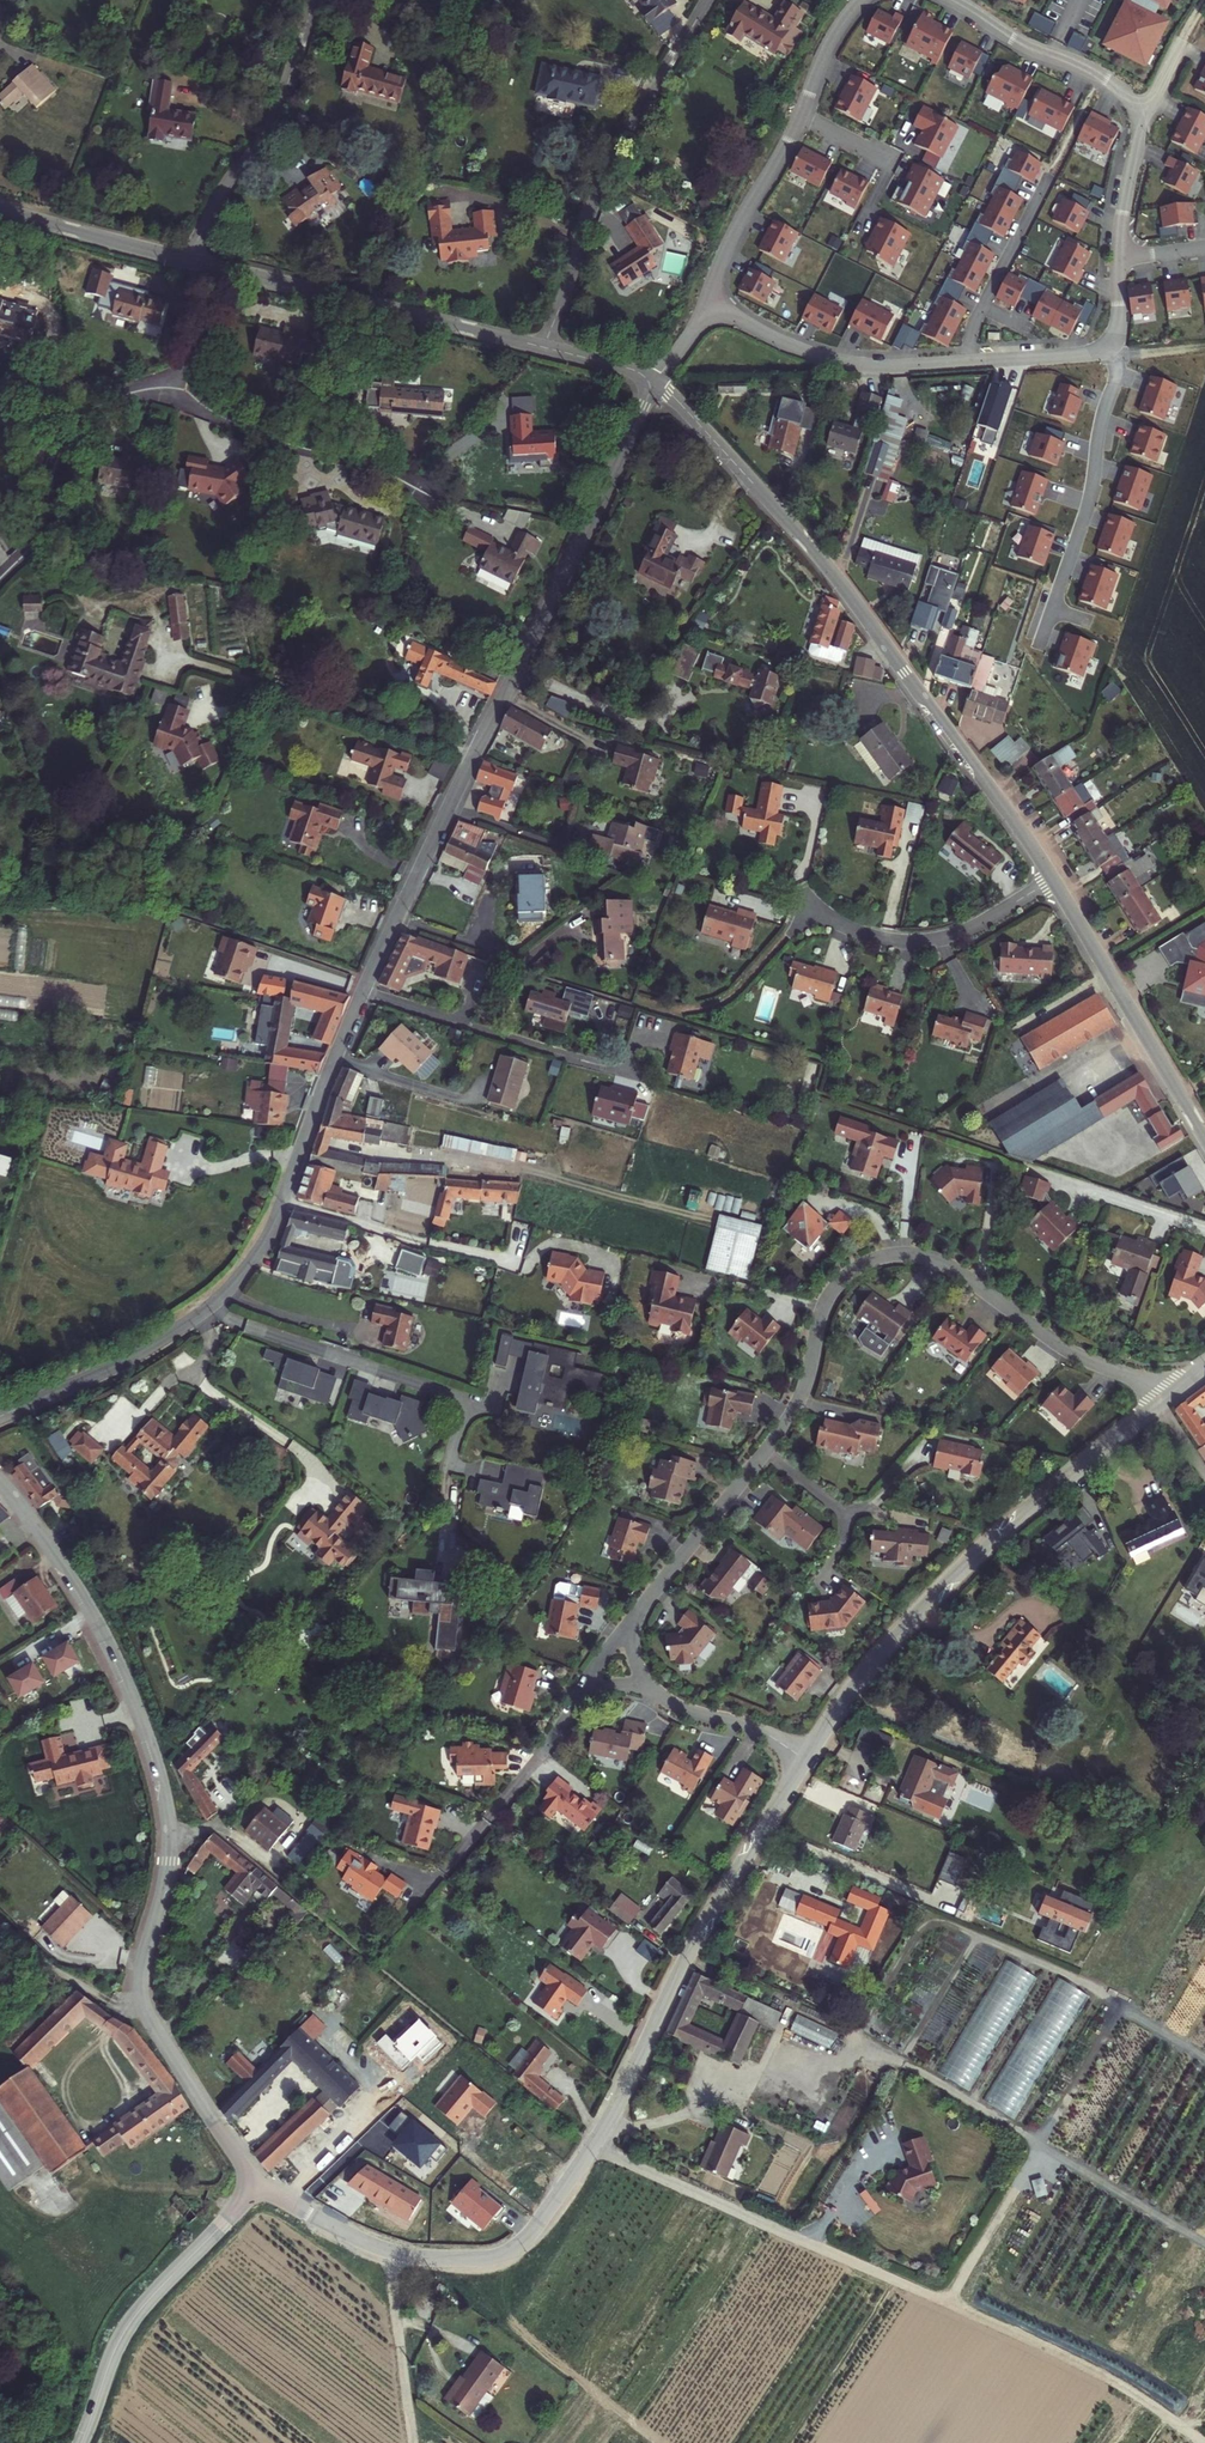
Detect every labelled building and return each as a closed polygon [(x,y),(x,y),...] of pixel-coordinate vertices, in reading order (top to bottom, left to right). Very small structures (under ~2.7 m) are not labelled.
[(649,22),(671,7),(666,0),(636,0),(649,22)] [(1012,3),(1021,8),(1024,2),(1020,0),(1013,0),(1012,3)] [(1134,5),(1146,11),(1152,0),(1137,0),(1134,5)] [(1146,11),(1129,3),(1107,45),(1121,52),(1122,49),(1136,56),(1134,59),(1147,65),(1153,53),(1156,55),(1167,34),(1163,33),(1168,23),(1146,11)] [(740,11),(726,39),(739,46),(742,40),(773,56),(775,51),(786,57),(788,54),(789,54),(792,49),(791,48),(798,33),(790,29),(797,16),(779,7),(771,23),(758,17),(757,19),(740,11)] [(869,31),(892,43),(906,17),(898,12),(895,18),(880,10),(869,31)] [(935,59),(940,62),(955,33),(941,26),(939,28),(931,24),(935,17),(924,11),(907,44),(935,59)] [(1037,12),(1031,25),(1052,36),(1059,23),(1037,12)] [(1076,32),(1070,45),(1083,51),(1089,39),(1076,32)] [(347,59),(338,87),(351,91),(352,85),(398,101),(405,80),(369,67),(376,47),(359,41),(352,60),(347,59)] [(964,42),(950,67),(971,79),(974,73),(983,77),(993,58),(964,42)] [(547,65),(540,94),(550,97),(549,103),(567,107),(568,101),(597,109),(604,79),(547,65)] [(1011,65),(1004,67),(1000,75),(996,76),(988,92),(1009,103),(1010,107),(1014,109),(1017,108),(1020,109),(1035,80),(1023,74),(1022,76),(1014,72),(1011,65)] [(0,100),(10,110),(27,95),(40,109),(60,91),(36,66),(0,100)] [(889,93),(863,80),(856,95),(858,96),(854,103),(852,102),(846,114),(870,126),(879,107),(881,108),(889,93)] [(157,111),(152,140),(162,142),(163,138),(192,142),(196,117),(171,113),(175,87),(157,84),(153,111),(157,111)] [(1044,90),(1032,113),(1050,123),(1049,124),(1064,132),(1077,107),(1062,99),(1062,100),(1055,97),(1056,96),(1044,90)] [(948,116),(935,110),(925,130),(935,136),(933,140),(931,139),(926,149),(953,163),(962,145),(964,144),(971,131),(947,119),(948,116)] [(1189,110),(1181,125),(1182,125),(1179,132),(1178,132),(1172,143),(1195,155),(1204,137),(1204,118),(1189,110)] [(1094,111),(1080,139),(1109,154),(1121,130),(1112,125),(1114,121),(1094,111)] [(835,163),(805,149),(794,170),(811,179),(810,181),(822,187),(835,163)] [(1011,158),(1002,176),(1019,185),(1024,176),(1034,182),(1044,163),(1020,151),(1015,160),(1011,158)] [(939,156),(933,166),(947,173),(953,163),(939,156)] [(1200,171),(1171,156),(1167,164),(1174,168),(1167,183),(1188,194),(1200,171)] [(289,207),(287,209),(291,215),(290,215),(297,226),(307,218),(310,221),(320,213),(321,215),(327,211),(326,209),(337,201),(332,194),(342,187),(327,165),(309,178),(313,184),(310,186),(312,188),(309,190),(303,194),(300,189),(284,201),(289,207)] [(946,179),(918,165),(909,182),(912,183),(908,190),(900,186),(893,200),(914,210),(919,213),(927,217),(946,179)] [(844,171),(833,192),(850,201),(849,204),(858,209),(872,182),(863,177),(862,180),(844,171)] [(997,196),(992,206),(1016,218),(1025,199),(1015,194),(1019,185),(1002,176),(993,194),(997,196)] [(1066,199),(1055,220),(1080,233),(1091,212),(1088,210),(1093,202),(1076,194),(1072,202),(1066,199)] [(1198,202),(1163,207),(1166,227),(1161,228),(1163,237),(1181,235),(1180,226),(1201,223),(1198,202)] [(453,233),(450,204),(430,206),(435,246),(440,245),(442,259),(450,259),(451,264),(467,262),(467,257),(477,256),(477,250),(489,248),(488,238),(495,237),(493,211),(473,214),(475,230),(453,233)] [(1016,218),(992,206),(987,216),(983,213),(974,231),(991,240),(995,231),(1006,237),(1016,218)] [(634,248),(613,262),(605,267),(617,286),(650,265),(643,254),(657,246),(638,216),(621,227),(634,248)] [(914,234),(885,219),(878,232),(880,233),(876,241),(868,244),(871,252),(879,256),(880,259),(897,267),(914,234)] [(801,233),(777,220),(763,250),(786,262),(801,233)] [(968,251),(964,261),(988,273),(997,254),(987,249),(991,240),(974,231),(964,249),(968,251)] [(1070,241),(1055,271),(1080,283),(1086,272),(1083,270),(1092,252),(1070,241)] [(978,292),(988,273),(964,261),(959,270),(955,268),(946,286),(963,295),(967,286),(978,292)] [(778,272),(762,263),(757,271),(755,270),(744,291),(769,304),(780,283),(774,280),(778,272)] [(111,295),(113,271),(92,269),(89,293),(111,295)] [(1011,273),(999,297),(1018,307),(1023,296),(1032,300),(1041,283),(1022,274),(1020,278),(1011,273)] [(1190,279),(1166,282),(1170,311),(1183,309),(1183,306),(1193,305),(1190,279)] [(117,283),(109,310),(136,318),(137,314),(157,320),(163,298),(141,292),(140,295),(128,292),(129,287),(117,283)] [(1041,283),(1032,300),(1040,305),(1035,316),(1054,325),(1066,301),(1057,296),(1059,292),(1041,283)] [(1154,284),(1130,287),(1133,313),(1144,312),(1144,314),(1157,312),(1154,284)] [(940,306),(936,316),(959,328),(969,309),(958,304),(963,295),(946,286),(936,304),(940,306)] [(129,287),(128,292),(140,295),(141,292),(142,290),(129,287)] [(817,324),(834,333),(845,312),(828,303),(829,300),(817,294),(804,319),(816,325),(817,324)] [(0,309),(0,333),(30,342),(37,316),(18,311),(20,303),(3,298),(0,309)] [(865,299),(852,324),(866,331),(866,330),(873,333),(872,335),(884,341),(897,316),(865,299)] [(1066,301),(1054,325),(1072,335),(1080,319),(1089,324),(1098,306),(1089,301),(1086,306),(1077,302),(1075,306),(1066,301)] [(569,304),(564,325),(573,327),(578,306),(569,304)] [(922,332),(950,346),(959,328),(936,316),(931,325),(927,323),(922,332)] [(312,334),(326,338),(330,323),(306,317),(303,327),(313,330),(312,334)] [(250,348),(248,353),(252,353),(253,357),(263,359),(267,357),(288,363),(288,361),(294,363),(297,351),(308,354),(309,349),(308,349),(310,341),(304,340),(305,338),(301,337),(301,339),(295,337),(297,328),(281,324),(278,333),(255,326),(254,330),(251,332),(253,335),(251,344),(248,345),(250,348)] [(915,329),(906,324),(895,345),(904,350),(907,344),(915,329)] [(916,349),(924,334),(922,332),(915,329),(907,344),(916,349)] [(309,349),(331,354),(335,340),(326,338),(312,334),(310,341),(308,349),(309,349)] [(1055,386),(1056,368),(1041,367),(1040,385),(1055,386)] [(1152,376),(1139,412),(1165,421),(1178,385),(1152,376)] [(376,379),(374,413),(404,415),(438,417),(440,391),(390,389),(391,380),(376,379)] [(835,379),(817,379),(816,391),(828,391),(837,389),(835,379)] [(778,381),(721,382),(720,388),(747,389),(748,386),(778,387),(778,381)] [(993,381),(978,425),(999,432),(1014,388),(993,381)] [(1061,383),(1050,415),(1074,423),(1082,399),(1079,398),(1081,390),(1061,383)] [(883,396),(863,389),(855,413),(875,420),(883,396)] [(888,395),(862,472),(888,481),(908,419),(898,416),(903,400),(888,395)] [(780,408),(777,418),(773,417),(769,431),(773,432),(769,446),(792,454),(800,427),(806,408),(801,407),(782,401),(780,408)] [(822,413),(806,408),(800,427),(816,432),(822,413)] [(503,447),(505,461),(534,459),(534,467),(554,465),(553,451),(550,452),(548,430),(525,431),(524,414),(504,415),(507,447),(503,447)] [(861,428),(834,418),(826,440),(854,449),(861,428)] [(1140,425),(1130,454),(1157,463),(1167,435),(1140,425)] [(918,428),(917,440),(929,441),(930,429),(918,428)] [(1065,443),(1036,432),(1028,455),(1057,466),(1065,443)] [(102,452),(96,479),(132,488),(143,438),(125,434),(121,456),(102,452)] [(187,455),(185,467),(179,466),(176,482),(199,487),(199,488),(213,490),(220,503),(242,491),(240,487),(250,481),(238,460),(223,468),(206,464),(207,459),(187,455)] [(1127,466),(1113,502),(1140,511),(1153,475),(1127,466)] [(1049,480),(1022,471),(1010,506),(1036,516),(1049,480)] [(897,502),(902,483),(889,479),(884,498),(897,502)] [(334,532),(334,534),(374,546),(381,520),(344,509),(343,510),(332,506),(329,494),(312,501),(311,499),(302,503),(304,512),(299,513),(302,523),(306,522),(308,529),(318,527),(319,530),(327,528),(328,532),(334,532)] [(506,513),(500,525),(521,536),(530,518),(527,517),(506,513)] [(1110,514),(1097,550),(1122,560),(1135,524),(1110,514)] [(665,517),(661,525),(676,532),(677,533),(681,525),(665,517)] [(651,552),(641,572),(674,587),(680,574),(694,581),(699,571),(701,573),(707,561),(692,554),(689,559),(682,555),(679,560),(673,557),(672,560),(664,556),(676,532),(661,525),(660,524),(647,550),(651,552)] [(1055,535),(1028,525),(1016,557),(1043,567),(1055,535)] [(677,533),(676,532),(664,556),(672,560),(673,557),(669,555),(679,533),(677,533)] [(478,571),(477,573),(510,590),(512,585),(516,587),(519,581),(515,579),(532,544),(520,538),(516,536),(506,557),(490,548),(491,545),(468,533),(462,545),(485,557),(483,561),(480,559),(475,570),(478,571)] [(871,578),(909,592),(917,567),(893,558),(896,549),(869,539),(867,546),(860,566),(873,570),(871,578)] [(896,549),(893,558),(917,567),(918,564),(921,558),(896,549)] [(1092,564),(1079,601),(1107,611),(1120,575),(1092,564)] [(919,600),(912,622),(933,629),(940,609),(946,611),(959,574),(931,565),(925,583),(933,585),(927,603),(919,600)] [(169,595),(174,640),(188,638),(183,594),(169,595)] [(322,600),(323,610),(347,608),(345,597),(322,600)] [(827,601),(810,655),(840,665),(844,663),(855,627),(838,621),(840,614),(838,614),(840,605),(827,601)] [(25,603),(25,616),(43,616),(43,603),(25,603)] [(955,614),(946,611),(940,630),(949,633),(955,614)] [(140,619),(138,626),(148,630),(152,620),(140,619)] [(10,637),(13,628),(0,624),(0,635),(10,637)] [(136,626),(131,639),(146,644),(150,631),(148,630),(138,626),(136,626)] [(146,644),(131,639),(129,638),(121,661),(109,657),(110,654),(99,650),(104,636),(80,628),(77,638),(79,639),(68,670),(88,677),(87,680),(131,696),(143,663),(139,662),(141,657),(142,658),(147,644),(146,644)] [(937,677),(953,682),(961,658),(963,650),(970,630),(964,628),(960,639),(955,638),(948,660),(943,658),(937,677)] [(1066,633),(1059,654),(1067,657),(1062,670),(1084,678),(1097,644),(1066,633)] [(699,652),(683,645),(671,673),(688,680),(699,652)] [(420,672),(413,689),(425,694),(433,676),(489,699),(494,687),(475,678),(479,669),(466,663),(462,674),(449,669),(450,665),(410,649),(403,665),(420,672)] [(953,682),(972,690),(975,681),(979,668),(983,657),(963,650),(961,658),(953,682)] [(717,673),(716,677),(727,680),(726,682),(740,686),(741,684),(752,688),(752,686),(755,687),(753,695),(754,695),(759,705),(778,696),(782,682),(777,673),(761,668),(758,677),(755,676),(756,675),(754,674),(753,669),(748,667),(744,671),(744,669),(731,664),(730,667),(724,665),(725,661),(709,656),(705,669),(717,673)] [(860,659),(855,676),(872,681),(875,668),(877,663),(860,659)] [(875,668),(872,681),(881,683),(885,671),(875,668)] [(991,673),(979,668),(975,681),(987,685),(991,673)] [(157,688),(153,699),(164,704),(168,692),(157,688)] [(193,694),(179,690),(175,701),(190,706),(193,694)] [(993,723),(1000,703),(1001,700),(972,690),(964,716),(973,719),(974,717),(993,724),(993,723)] [(543,705),(563,718),(569,708),(548,697),(543,705)] [(175,701),(169,719),(166,718),(159,740),(162,740),(163,744),(170,746),(173,744),(181,746),(189,762),(203,754),(209,765),(226,755),(215,736),(209,740),(202,727),(197,730),(196,727),(185,724),(191,706),(190,706),(175,701)] [(993,723),(1004,727),(1010,707),(1000,703),(993,723)] [(552,736),(541,730),(511,713),(510,712),(506,721),(501,731),(514,738),(532,747),(542,753),(552,736)] [(887,727),(865,743),(895,782),(916,766),(887,727)] [(995,751),(1006,769),(1022,759),(1029,754),(1023,744),(1015,749),(1010,741),(1003,746),(995,751)] [(394,769),(399,770),(407,773),(413,758),(405,755),(404,758),(383,750),(382,753),(374,750),(375,747),(360,742),(353,761),(375,769),(369,786),(385,792),(384,796),(401,802),(408,783),(391,777),(394,769)] [(858,748),(888,788),(895,782),(865,743),(858,748)] [(1036,766),(1059,802),(1075,792),(1060,767),(1078,755),(1071,744),(1036,766)] [(634,754),(617,749),(612,766),(628,770),(623,787),(631,790),(631,792),(632,792),(646,796),(649,785),(653,786),(659,763),(654,762),(655,758),(647,756),(642,755),(641,758),(634,756),(634,754)] [(788,754),(784,769),(797,772),(800,757),(788,754)] [(446,779),(450,766),(435,761),(430,774),(446,779)] [(485,802),(480,816),(494,821),(496,824),(500,826),(506,809),(501,807),(507,792),(514,795),(520,779),(498,771),(498,770),(485,765),(479,782),(493,787),(488,800),(485,802)] [(940,790),(954,796),(960,780),(946,774),(940,790)] [(1059,802),(1071,821),(1074,819),(1077,824),(1097,812),(1082,787),(1075,792),(1059,802)] [(731,799),(726,818),(739,821),(740,818),(744,819),(744,820),(743,823),(742,830),(762,835),(759,846),(762,846),(769,848),(772,837),(779,839),(782,828),(776,827),(778,820),(777,820),(772,819),(773,814),(775,813),(776,813),(778,813),(783,793),(763,788),(759,805),(760,808),(761,810),(763,811),(762,816),(756,815),(742,812),(744,803),(731,799)] [(337,834),(343,816),(319,808),(317,814),(295,806),(291,818),(298,820),(297,825),(290,844),(302,849),(300,857),(313,862),(321,839),(318,837),(321,828),(337,834)] [(915,808),(912,819),(927,823),(929,812),(915,808)] [(872,850),(871,854),(881,856),(880,863),(892,866),(894,854),(896,846),(900,846),(907,818),(883,812),(881,823),(885,824),(884,832),(886,833),(885,837),(876,835),(877,830),(862,827),(858,847),(872,850)] [(1078,832),(1089,851),(1110,839),(1100,822),(1103,820),(1097,812),(1077,824),(1081,830),(1078,832)] [(459,824),(446,856),(471,867),(467,876),(464,882),(480,889),(494,859),(478,853),(487,833),(459,824)] [(215,839),(222,832),(214,826),(208,833),(215,839)] [(595,837),(590,854),(605,859),(640,870),(643,857),(640,856),(644,844),(657,848),(662,834),(635,826),(633,832),(628,834),(625,829),(616,826),(611,843),(595,837)] [(970,827),(953,845),(963,854),(961,856),(977,872),(980,870),(992,881),(1010,862),(998,850),(995,853),(977,836),(978,835),(970,827)] [(742,830),(740,835),(757,839),(755,848),(761,850),(762,846),(759,846),(762,835),(742,830)] [(1103,866),(1108,875),(1131,860),(1115,835),(1110,839),(1089,851),(1100,868),(1103,866)] [(605,859),(590,854),(588,862),(602,867),(605,859)] [(446,856),(445,858),(440,864),(467,876),(471,867),(446,856)] [(1111,886),(1122,903),(1143,890),(1138,882),(1155,870),(1148,859),(1136,867),(1131,860),(1108,875),(1114,884),(1111,886)] [(522,894),(522,912),(520,912),(520,923),(524,927),(531,927),(535,922),(535,911),(548,911),(547,879),(523,879),(523,894),(522,894)] [(1122,903),(1142,934),(1163,921),(1143,890),(1122,903)] [(335,926),(339,924),(345,904),(330,899),(330,898),(311,892),(306,909),(314,912),(309,928),(310,929),(314,940),(314,941),(331,946),(334,935),(332,935),(335,926)] [(614,945),(613,954),(635,954),(636,936),(632,936),(632,929),(646,929),(647,910),(640,909),(640,897),(619,897),(619,916),(611,916),(610,928),(619,928),(618,936),(612,936),(612,945),(614,945)] [(711,912),(704,937),(734,946),(733,950),(748,955),(758,920),(740,915),(738,920),(711,912)] [(1160,949),(1172,968),(1179,963),(1193,966),(1192,973),(1189,973),(1187,982),(1190,982),(1189,985),(1192,990),(1187,993),(1185,1000),(1201,1004),(1200,1006),(1204,1007),(1204,945),(1202,947),(1201,951),(1195,949),(1185,933),(1160,949)] [(405,938),(382,986),(389,989),(397,993),(401,984),(402,981),(410,979),(424,977),(426,972),(428,965),(435,968),(441,970),(439,979),(460,986),(470,958),(461,955),(458,954),(422,942),(420,945),(405,938)] [(228,956),(220,978),(243,985),(249,966),(254,968),(260,950),(227,939),(222,954),(228,956)] [(1008,945),(1006,974),(1048,976),(1048,980),(1059,980),(1060,948),(1049,947),(1049,952),(1023,950),(1023,946),(1008,945)] [(544,962),(529,974),(545,979),(548,967),(544,962)] [(799,979),(796,989),(818,996),(818,999),(832,1004),(833,1001),(845,1005),(847,998),(835,994),(841,975),(826,971),(826,973),(797,964),(793,977),(799,979)] [(269,974),(262,996),(277,998),(291,1001),(297,982),(269,974)] [(271,1050),(269,1067),(274,1068),(292,1071),(307,1073),(323,1076),(328,1060),(288,1052),(290,1037),(293,1005),(329,1015),(327,1019),(318,1042),(333,1049),(350,1008),(353,1000),(304,985),(300,1002),(291,1001),(277,998),(276,1010),(262,1008),(258,1049),(263,1049),(271,1050)] [(875,987),(866,1017),(888,1023),(886,1030),(896,1033),(906,1000),(890,995),(891,992),(875,987)] [(545,999),(533,995),(528,1013),(567,1026),(569,1020),(571,1015),(573,1010),(587,1015),(589,1015),(593,1000),(569,992),(565,1005),(557,1003),(559,997),(547,993),(545,999)] [(1103,996),(1026,1040),(1032,1052),(1043,1071),(1120,1027),(1103,996)] [(587,1015),(573,1010),(571,1015),(585,1020),(587,1020),(589,1015),(587,1015)] [(939,1013),(934,1031),(951,1036),(950,1039),(956,1041),(955,1043),(972,1048),(975,1038),(985,1042),(992,1021),(971,1014),(969,1020),(954,1015),(953,1018),(939,1013)] [(617,1030),(630,1034),(634,1021),(621,1017),(617,1030)] [(405,1029),(383,1052),(397,1064),(401,1060),(404,1056),(410,1062),(407,1065),(419,1076),(436,1057),(405,1029)] [(672,1064),(668,1076),(695,1084),(703,1054),(710,1056),(713,1047),(675,1036),(670,1055),(674,1056),(677,1060),(674,1062),(672,1064)] [(404,1056),(401,1060),(407,1065),(410,1062),(404,1056)] [(241,1062),(223,1059),(222,1067),(240,1070),(241,1062)] [(505,1059),(491,1105),(516,1112),(529,1066),(505,1059)] [(147,1082),(154,1082),(155,1066),(148,1065),(147,1082)] [(271,1087),(289,1089),(292,1071),(274,1068),(271,1087)] [(337,1094),(327,1123),(340,1126),(344,1114),(348,1115),(349,1110),(354,1112),(356,1105),(350,1103),(355,1091),(363,1095),(367,1081),(359,1079),(361,1075),(347,1070),(337,1094)] [(319,1084),(323,1076),(307,1073),(306,1082),(319,1084)] [(1145,1076),(1098,1104),(1108,1121),(1140,1101),(1163,1141),(1159,1143),(1166,1156),(1188,1143),(1179,1128),(1175,1130),(1145,1076)] [(259,1118),(257,1130),(282,1134),(284,1120),(285,1112),(288,1112),(290,1102),(287,1102),(289,1089),(271,1087),(270,1092),(265,1091),(266,1089),(254,1087),(252,1097),(250,1096),(248,1111),(250,1111),(255,1117),(259,1118)] [(1072,1089),(984,1142),(991,1153),(1007,1159),(1085,1112),(1072,1089)] [(628,1129),(631,1130),(633,1122),(646,1126),(651,1111),(637,1107),(639,1101),(612,1093),(604,1090),(600,1103),(598,1103),(594,1116),(619,1124),(618,1126),(617,1129),(627,1132),(628,1129)] [(612,1093),(639,1101),(640,1098),(613,1090),(612,1093)] [(355,1091),(350,1103),(356,1105),(359,1106),(363,1095),(355,1091)] [(375,1100),(370,1120),(383,1122),(388,1104),(375,1100)] [(1098,1104),(1085,1112),(1095,1129),(1108,1121),(1098,1104)] [(1095,1129),(1085,1112),(1007,1159),(1032,1167),(1095,1129)] [(327,1123),(322,1136),(332,1138),(392,1150),(393,1144),(396,1145),(397,1143),(403,1144),(407,1130),(347,1116),(348,1115),(344,1114),(340,1126),(327,1123)] [(593,1119),(618,1126),(619,1124),(594,1116),(593,1119)] [(858,1164),(853,1178),(879,1187),(883,1175),(881,1171),(884,1163),(895,1166),(901,1149),(871,1139),(864,1137),(865,1133),(842,1125),(837,1140),(860,1148),(855,1163),(858,1164)] [(18,1156),(20,1137),(0,1134),(0,1153),(18,1156)] [(447,1134),(445,1145),(510,1158),(512,1147),(447,1134)] [(322,1136),(318,1148),(328,1150),(332,1138),(322,1136)] [(170,1147),(155,1144),(152,1163),(173,1166),(175,1152),(169,1151),(170,1147)] [(318,1148),(313,1164),(380,1179),(383,1167),(383,1165),(327,1153),(328,1150),(318,1148)] [(130,1170),(133,1155),(118,1152),(116,1166),(115,1171),(101,1169),(100,1177),(98,1188),(121,1191),(121,1197),(138,1200),(138,1197),(150,1199),(149,1201),(152,1202),(153,1204),(159,1205),(162,1203),(165,1204),(167,1195),(179,1196),(180,1187),(166,1185),(167,1179),(138,1174),(139,1171),(130,1170)] [(1180,1193),(1184,1201),(1202,1191),(1183,1158),(1154,1174),(1169,1199),(1180,1193)] [(152,1163),(150,1176),(167,1179),(166,1185),(180,1187),(182,1178),(172,1177),(173,1166),(152,1163)] [(380,1179),(391,1179),(418,1180),(437,1181),(439,1181),(439,1169),(383,1167),(380,1179)] [(984,1201),(982,1201),(988,1172),(971,1169),(970,1174),(969,1174),(968,1173),(966,1173),(965,1174),(964,1175),(956,1173),(952,1167),(933,1182),(949,1203),(952,1204),(961,1197),(971,1199),(972,1201),(971,1207),(983,1210),(984,1201)] [(311,1168),(300,1201),(372,1220),(375,1206),(331,1193),(336,1176),(311,1168)] [(414,1195),(418,1180),(391,1179),(391,1194),(414,1195)] [(1049,1211),(1031,1227),(1043,1239),(1046,1235),(1061,1251),(1084,1230),(1072,1218),(1066,1224),(1061,1218),(1064,1214),(1055,1205),(1054,1204),(1053,1203),(1053,1201),(1052,1200),(1052,1199),(1051,1198),(1051,1197),(1051,1196),(1054,1188),(1030,1180),(1028,1189),(1024,1188),(1021,1198),(1042,1203),(1049,1211)] [(671,1201),(695,1207),(699,1187),(676,1182),(671,1201)] [(456,1199),(505,1203),(516,1203),(520,1188),(448,1184),(447,1198),(443,1197),(433,1227),(442,1229),(445,1222),(448,1223),(456,1199)] [(971,1207),(972,1201),(971,1199),(961,1197),(952,1204),(949,1203),(952,1207),(962,1199),(970,1201),(969,1207),(971,1207)] [(810,1257),(830,1232),(830,1231),(804,1211),(784,1237),(810,1257)] [(296,1213),(288,1235),(296,1238),(307,1241),(312,1238),(317,1239),(318,1234),(347,1241),(351,1228),(296,1213)] [(830,1232),(844,1242),(855,1228),(840,1217),(830,1231),(830,1232)] [(724,1219),(710,1274),(753,1285),(768,1230),(724,1219)] [(1128,1263),(1131,1269),(1132,1269),(1134,1270),(1132,1278),(1129,1280),(1125,1292),(1131,1294),(1131,1297),(1132,1299),(1134,1300),(1140,1302),(1153,1262),(1157,1263),(1161,1252),(1157,1251),(1160,1239),(1142,1233),(1139,1241),(1132,1239),(1131,1237),(1130,1235),(1115,1230),(1113,1230),(1112,1231),(1107,1244),(1107,1246),(1109,1248),(1118,1251),(1117,1254),(1119,1258),(1120,1260),(1128,1263)] [(288,1235),(284,1247),(286,1247),(293,1249),(296,1238),(288,1235)] [(1046,1235),(1043,1239),(1057,1255),(1061,1251),(1046,1235)] [(338,1263),(293,1250),(293,1249),(286,1247),(276,1275),(296,1280),(296,1284),(311,1288),(312,1284),(331,1289),(331,1288),(350,1293),(356,1269),(353,1263),(339,1259),(338,1263)] [(426,1277),(432,1258),(408,1251),(402,1269),(426,1277)] [(1170,1299),(1181,1303),(1183,1299),(1194,1303),(1202,1312),(1204,1309),(1204,1282),(1192,1278),(1193,1274),(1197,1275),(1203,1259),(1186,1254),(1184,1258),(1181,1257),(1175,1273),(1178,1274),(1170,1299)] [(572,1258),(554,1255),(552,1268),(551,1268),(550,1271),(551,1271),(550,1278),(553,1283),(564,1285),(573,1297),(575,1298),(574,1304),(594,1308),(595,1301),(602,1303),(604,1295),(607,1276),(590,1273),(590,1275),(587,1274),(579,1262),(572,1261),(572,1258)] [(658,1273),(650,1304),(654,1305),(650,1324),(652,1327),(658,1328),(662,1326),(663,1325),(674,1327),(674,1329),(677,1334),(685,1335),(690,1333),(697,1302),(687,1299),(686,1301),(685,1305),(678,1303),(679,1299),(674,1298),(679,1278),(658,1273)] [(619,1302),(611,1297),(606,1305),(614,1310),(619,1302)] [(882,1309),(883,1307),(872,1299),(869,1302),(855,1321),(869,1331),(855,1349),(859,1353),(877,1367),(912,1321),(899,1311),(895,1316),(892,1313),(890,1315),(882,1309)] [(377,1326),(393,1331),(387,1350),(408,1357),(419,1324),(399,1317),(400,1314),(383,1308),(377,1326)] [(747,1315),(729,1339),(741,1347),(744,1344),(763,1358),(782,1331),(768,1321),(763,1328),(747,1315)] [(936,1340),(970,1364),(990,1337),(982,1331),(977,1327),(975,1329),(970,1335),(965,1331),(956,1324),(951,1321),(950,1323),(936,1340)] [(513,1345),(502,1343),(496,1372),(507,1375),(510,1362),(513,1346),(513,1345)] [(531,1367),(534,1351),(513,1346),(510,1362),(531,1367)] [(531,1367),(521,1415),(537,1418),(539,1409),(548,1410),(548,1413),(554,1414),(554,1412),(564,1414),(569,1390),(602,1397),(606,1380),(573,1373),(576,1358),(534,1350),(534,1351),(531,1367)] [(281,1392),(330,1408),(333,1399),(316,1393),(321,1377),(323,1373),(303,1366),(304,1364),(270,1352),(266,1362),(278,1366),(276,1371),(287,1375),(281,1392)] [(1009,1355),(994,1373),(1012,1387),(1009,1390),(1022,1401),(1037,1383),(1042,1376),(1029,1366),(1026,1369),(1020,1364),(1009,1355)] [(339,1383),(321,1377),(316,1393),(333,1399),(339,1383)] [(372,1398),(375,1390),(363,1386),(357,1403),(369,1407),(372,1398)] [(716,1421),(713,1432),(731,1436),(733,1425),(736,1426),(738,1417),(751,1420),(755,1404),(755,1401),(740,1398),(739,1400),(708,1392),(703,1408),(710,1410),(708,1419),(711,1420),(716,1421)] [(1059,1393),(1042,1414),(1072,1437),(1095,1410),(1079,1398),(1074,1404),(1068,1400),(1059,1393)] [(357,1403),(350,1421),(364,1426),(367,1418),(399,1429),(407,1445),(430,1433),(421,1415),(423,1408),(406,1403),(404,1409),(372,1398),(369,1407),(357,1403)] [(1200,1404),(1193,1409),(1196,1415),(1204,1410),(1200,1404)] [(1182,1418),(1204,1457),(1204,1429),(1196,1415),(1193,1409),(1182,1418)] [(156,1421),(140,1440),(144,1443),(165,1461),(157,1471),(153,1469),(151,1471),(134,1456),(138,1451),(134,1447),(129,1443),(115,1459),(144,1485),(141,1489),(149,1496),(152,1493),(154,1495),(161,1487),(159,1486),(172,1471),(171,1469),(177,1461),(171,1457),(177,1451),(183,1456),(209,1428),(197,1417),(190,1425),(187,1423),(179,1431),(181,1433),(177,1438),(156,1421)] [(813,1450),(828,1454),(830,1457),(835,1458),(838,1456),(852,1460),(854,1454),(871,1458),(877,1431),(856,1426),(846,1430),(823,1425),(820,1433),(817,1433),(813,1450)] [(94,1462),(105,1449),(87,1432),(85,1434),(82,1431),(73,1441),(76,1444),(75,1445),(94,1462)] [(49,1439),(62,1462),(74,1449),(60,1432),(49,1439)] [(140,1440),(134,1447),(138,1451),(144,1443),(140,1440)] [(941,1446),(935,1474),(947,1477),(950,1475),(963,1478),(963,1481),(964,1481),(966,1486),(977,1488),(982,1486),(985,1470),(982,1470),(985,1458),(976,1456),(976,1459),(965,1456),(967,1452),(941,1446)] [(22,1473),(19,1476),(44,1510),(57,1501),(62,1508),(73,1510),(75,1503),(67,1501),(34,1456),(24,1462),(27,1465),(20,1470),(22,1473)] [(654,1496),(652,1505),(659,1507),(661,1511),(665,1509),(679,1512),(683,1498),(680,1497),(681,1490),(685,1492),(687,1486),(692,1488),(693,1485),(698,1469),(671,1462),(668,1468),(663,1466),(659,1478),(654,1476),(653,1482),(649,1484),(651,1487),(649,1494),(654,1496)] [(512,1469),(509,1486),(521,1489),(525,1472),(512,1469)] [(545,1477),(525,1472),(521,1489),(509,1486),(508,1491),(483,1485),(480,1498),(484,1499),(481,1510),(499,1514),(499,1516),(504,1517),(505,1515),(512,1517),(513,1510),(527,1513),(526,1520),(539,1523),(546,1495),(541,1493),(545,1477)] [(300,1532),(297,1537),(309,1547),(312,1543),(320,1550),(316,1555),(330,1566),(335,1561),(343,1568),(345,1566),(348,1568),(358,1556),(335,1538),(344,1527),(367,1545),(378,1531),(363,1519),(370,1510),(347,1492),(326,1518),(314,1507),(296,1529),(300,1532)] [(770,1505),(769,1504),(759,1517),(760,1518),(781,1494),(779,1493),(770,1505)] [(808,1516),(804,1521),(798,1516),(801,1511),(781,1494),(760,1518),(782,1535),(788,1528),(794,1533),(792,1536),(809,1549),(825,1529),(808,1516)] [(1152,1518),(1121,1531),(1135,1561),(1150,1554),(1147,1549),(1184,1532),(1173,1508),(1170,1509),(1164,1494),(1145,1502),(1152,1518)] [(1073,1520),(1044,1543),(1050,1550),(1051,1549),(1058,1559),(1067,1552),(1072,1558),(1085,1547),(1099,1566),(1109,1557),(1100,1545),(1098,1546),(1091,1536),(1086,1539),(1083,1536),(1084,1535),(1073,1520)] [(616,1555),(612,1565),(632,1572),(636,1559),(634,1558),(638,1547),(646,1550),(651,1534),(637,1530),(620,1524),(610,1553),(616,1555)] [(874,1562),(877,1571),(889,1567),(892,1576),(909,1570),(912,1572),(917,1570),(919,1567),(917,1558),(929,1555),(923,1537),(914,1539),(912,1534),(891,1540),(892,1545),(887,1547),(885,1550),(882,1548),(872,1552),(873,1557),(871,1558),(872,1562),(874,1562)] [(718,1565),(720,1566),(732,1552),(730,1550),(718,1565)] [(720,1566),(708,1581),(699,1591),(710,1600),(723,1602),(733,1590),(731,1589),(739,1578),(740,1579),(739,1582),(740,1584),(743,1585),(745,1583),(746,1584),(745,1585),(761,1597),(770,1586),(765,1582),(768,1580),(757,1571),(740,1556),(739,1558),(732,1552),(720,1566)] [(1204,1560),(1187,1589),(1198,1595),(1195,1599),(1204,1605),(1204,1561),(1204,1560)] [(458,1656),(465,1591),(437,1588),(439,1577),(421,1575),(419,1586),(395,1583),(393,1604),(417,1607),(415,1619),(434,1621),(434,1619),(442,1620),(438,1654),(458,1656)] [(705,1579),(697,1590),(699,1591),(708,1581),(705,1579)] [(18,1603),(9,1609),(18,1622),(27,1616),(35,1627),(58,1611),(37,1582),(21,1592),(14,1582),(0,1592),(0,1598),(4,1604),(5,1603),(14,1597),(18,1603)] [(579,1621),(577,1621),(580,1611),(583,1610),(599,1613),(603,1596),(566,1588),(562,1590),(551,1639),(576,1644),(579,1631),(576,1630),(579,1621)] [(811,1630),(811,1634),(846,1630),(866,1606),(846,1590),(833,1605),(809,1608),(810,1618),(807,1618),(808,1630),(811,1630)] [(14,1597),(5,1603),(9,1609),(18,1603),(14,1597)] [(664,1643),(664,1664),(671,1665),(671,1669),(687,1668),(687,1663),(691,1658),(696,1662),(708,1645),(711,1647),(717,1640),(704,1630),(706,1627),(689,1614),(678,1628),(683,1632),(686,1634),(684,1637),(684,1642),(682,1642),(678,1642),(678,1639),(676,1639),(667,1640),(664,1643)] [(1016,1617),(980,1659),(1000,1675),(1018,1654),(1024,1661),(1036,1647),(1029,1641),(1035,1633),(1016,1617)] [(678,1639),(678,1642),(682,1642),(684,1642),(684,1637),(686,1634),(683,1632),(676,1639),(678,1639)] [(754,1637),(750,1642),(755,1645),(758,1640),(754,1637)] [(1064,1642),(1056,1651),(1066,1659),(1074,1650),(1064,1642)] [(69,1646),(45,1662),(57,1680),(81,1665),(69,1646)] [(1049,1659),(1059,1667),(1066,1659),(1056,1651),(1049,1659)] [(791,1679),(780,1694),(800,1709),(809,1697),(807,1695),(812,1689),(815,1692),(825,1679),(802,1661),(789,1678),(791,1679)] [(11,1683),(23,1702),(47,1687),(35,1668),(11,1683)] [(506,1698),(504,1708),(532,1716),(535,1704),(532,1703),(535,1696),(540,1676),(516,1669),(514,1676),(508,1674),(502,1697),(506,1698)] [(593,1737),(589,1756),(602,1759),(603,1762),(627,1767),(635,1762),(636,1757),(642,1758),(647,1731),(625,1726),(622,1743),(615,1741),(615,1738),(604,1736),(604,1739),(593,1737)] [(226,1741),(225,1738),(216,1729),(209,1736),(207,1734),(208,1732),(204,1728),(199,1735),(200,1737),(190,1747),(195,1752),(179,1768),(211,1823),(222,1816),(204,1785),(194,1773),(212,1753),(213,1754),(220,1748),(226,1741)] [(882,1737),(866,1730),(860,1744),(876,1751),(882,1737)] [(896,1743),(882,1737),(876,1751),(890,1757),(896,1743)] [(53,1764),(36,1770),(39,1779),(41,1778),(44,1786),(62,1780),(65,1788),(78,1783),(78,1782),(83,1780),(83,1781),(86,1788),(89,1787),(91,1789),(97,1786),(99,1784),(101,1783),(99,1776),(109,1772),(108,1768),(117,1765),(114,1759),(106,1762),(101,1748),(84,1753),(85,1756),(71,1761),(70,1758),(64,1739),(47,1745),(53,1764)] [(110,1745),(101,1748),(106,1762),(114,1759),(110,1745)] [(478,1779),(478,1789),(498,1789),(498,1779),(498,1778),(494,1778),(494,1772),(498,1772),(510,1773),(510,1756),(494,1756),(494,1752),(483,1752),(483,1747),(476,1747),(476,1745),(465,1745),(465,1750),(452,1750),(452,1766),(460,1766),(460,1778),(478,1779)] [(701,1790),(715,1763),(700,1755),(693,1768),(686,1765),(689,1760),(675,1753),(662,1778),(686,1791),(684,1794),(693,1799),(699,1789),(701,1790)] [(957,1776),(919,1760),(902,1800),(915,1805),(916,1811),(934,1818),(936,1815),(938,1815),(942,1813),(943,1809),(942,1805),(941,1803),(949,1785),(953,1787),(957,1776)] [(748,1810),(745,1808),(751,1800),(755,1802),(763,1788),(745,1777),(736,1791),(742,1794),(740,1798),(734,1794),(728,1790),(719,1792),(710,1807),(722,1814),(717,1822),(720,1824),(721,1827),(725,1830),(728,1829),(731,1831),(736,1824),(738,1825),(748,1810)] [(548,1819),(555,1809),(582,1831),(599,1810),(590,1803),(589,1804),(586,1808),(581,1803),(568,1793),(571,1790),(556,1778),(544,1792),(546,1793),(542,1799),(545,1801),(537,1810),(548,1819)] [(444,1814),(419,1807),(417,1807),(417,1805),(398,1800),(394,1813),(406,1816),(404,1827),(411,1828),(406,1847),(430,1854),(436,1832),(438,1824),(441,1825),(444,1814)] [(267,1810),(249,1833),(272,1854),(297,1826),(281,1812),(276,1817),(267,1810)] [(850,1819),(838,1845),(855,1853),(868,1825),(872,1827),(876,1820),(855,1811),(851,1819),(850,1819)] [(17,1829),(0,1812),(0,1813),(0,1847),(17,1829)] [(309,1837),(297,1852),(307,1860),(325,1839),(313,1829),(307,1835),(309,1837)] [(196,1862),(191,1873),(205,1885),(208,1881),(201,1875),(213,1851),(244,1878),(231,1894),(242,1903),(252,1892),(258,1897),(263,1892),(272,1900),(279,1891),(217,1837),(196,1862)] [(370,1892),(367,1897),(376,1904),(383,1902),(391,1909),(399,1897),(404,1891),(406,1889),(394,1881),(388,1876),(391,1872),(376,1861),(374,1863),(368,1859),(355,1876),(364,1883),(361,1886),(370,1892)] [(391,1872),(388,1876),(394,1881),(397,1876),(391,1872)] [(654,1885),(665,1894),(672,1886),(661,1877),(654,1885)] [(399,1897),(414,1908),(424,1894),(410,1883),(406,1889),(404,1891),(399,1897)] [(672,1907),(651,1933),(662,1941),(694,1900),(673,1884),(672,1886),(665,1894),(662,1899),(672,1907)] [(1070,1954),(1079,1932),(1086,1935),(1094,1916),(1087,1913),(1091,1902),(1060,1889),(1055,1900),(1047,1896),(1038,1915),(1047,1919),(1038,1940),(1070,1954)] [(861,1946),(877,1952),(885,1934),(885,1929),(885,1925),(888,1923),(891,1918),(893,1913),(882,1908),(885,1901),(860,1890),(854,1904),(874,1912),(866,1932),(863,1931),(862,1934),(855,1931),(855,1930),(855,1929),(855,1928),(854,1928),(854,1927),(846,1924),(842,1922),(845,1914),(810,1899),(803,1917),(824,1926),(825,1923),(838,1928),(837,1931),(836,1932),(837,1936),(845,1939),(837,1959),(838,1964),(841,1965),(841,1966),(851,1970),(854,1961),(857,1962),(858,1958),(858,1957),(857,1955),(861,1946)] [(252,1892),(242,1903),(248,1908),(258,1897),(252,1892)] [(59,1904),(67,1911),(77,1901),(70,1893),(59,1904)] [(94,1917),(77,1901),(67,1911),(46,1932),(65,1951),(72,1943),(70,1942),(94,1917)] [(621,1901),(616,1909),(632,1919),(637,1911),(621,1901)] [(616,1909),(610,1917),(626,1928),(632,1919),(616,1909)] [(604,1940),(616,1948),(624,1937),(591,1915),(586,1923),(580,1919),(571,1933),(577,1936),(571,1945),(571,1947),(566,1955),(582,1965),(586,1960),(589,1962),(593,1957),(592,1953),(596,1948),(598,1950),(604,1940)] [(98,1920),(94,1917),(70,1942),(72,1943),(73,1945),(98,1920)] [(652,1961),(662,1949),(648,1937),(638,1949),(652,1961)] [(607,1956),(612,1955),(616,1948),(604,1940),(598,1950),(607,1956)] [(551,1978),(547,1984),(556,1990),(550,1999),(548,1998),(540,2009),(563,2025),(569,2017),(567,2015),(570,2012),(568,2011),(572,2005),(574,2005),(584,2012),(594,1998),(580,1988),(581,1987),(572,1980),(571,1982),(556,1971),(554,1975),(553,1974),(550,1978),(551,1978)] [(703,1979),(674,2037),(688,2044),(695,2030),(710,1999),(748,2017),(749,2013),(756,2016),(760,2009),(753,2006),(754,2003),(703,1979)] [(80,1998),(16,2058),(28,2073),(0,2095),(0,2099),(50,2168),(56,2177),(76,2163),(89,2155),(48,2097),(39,2085),(30,2072),(86,2019),(107,2034),(115,2023),(80,1998)] [(792,2030),(833,2047),(839,2031),(798,2014),(792,2030)] [(240,2055),(229,2066),(247,2085),(221,2111),(231,2125),(242,2114),(241,2114),(296,2060),(297,2062),(316,2045),(330,2031),(317,2017),(258,2074),(240,2055)] [(704,2035),(697,2048),(743,2071),(765,2028),(747,2019),(733,2049),(704,2035)] [(387,2036),(379,2044),(403,2070),(417,2057),(423,2064),(443,2046),(430,2031),(429,2032),(419,2022),(413,2027),(411,2025),(393,2043),(387,2036)] [(126,2029),(115,2023),(107,2034),(116,2040),(126,2029)] [(134,2034),(133,2032),(126,2029),(116,2040),(164,2101),(96,2147),(106,2161),(127,2147),(133,2155),(193,2112),(178,2091),(180,2090),(178,2088),(176,2089),(171,2083),(173,2081),(171,2079),(170,2080),(165,2074),(166,2073),(165,2071),(164,2072),(160,2068),(162,2067),(160,2065),(158,2066),(154,2059),(155,2058),(154,2057),(152,2058),(148,2052),(150,2051),(148,2049),(147,2050),(142,2044),(143,2043),(142,2041),(140,2042),(135,2036),(137,2035),(135,2033),(134,2034)] [(695,2030),(688,2044),(697,2048),(704,2035),(695,2030)] [(287,2131),(280,2137),(296,2153),(342,2109),(345,2112),(363,2094),(352,2082),(339,2068),(323,2051),(316,2045),(297,2062),(304,2069),(327,2093),(313,2106),(287,2131)] [(532,2061),(517,2081),(536,2097),(558,2116),(566,2106),(540,2084),(546,2077),(542,2073),(554,2058),(541,2048),(537,2054),(535,2052),(529,2059),(532,2061)] [(461,2075),(435,2106),(458,2125),(472,2108),(485,2118),(497,2103),(461,2075)] [(50,2168),(0,2099),(0,2174),(14,2194),(50,2168)] [(447,2149),(402,2113),(390,2128),(399,2135),(391,2145),(422,2169),(431,2157),(437,2161),(447,2149)] [(709,2120),(694,2151),(691,2150),(685,2163),(709,2175),(725,2141),(730,2143),(735,2133),(709,2120)] [(280,2137),(273,2144),(289,2160),(296,2153),(280,2137)] [(888,2194),(912,2206),(917,2196),(918,2197),(927,2194),(928,2191),(931,2193),(939,2190),(933,2169),(929,2159),(933,2157),(928,2142),(907,2149),(914,2172),(911,2173),(910,2175),(903,2177),(900,2175),(896,2182),(895,2181),(888,2194)] [(267,2150),(257,2159),(271,2176),(276,2172),(285,2182),(296,2171),(287,2162),(289,2160),(273,2144),(267,2150)] [(369,2165),(347,2186),(408,2222),(423,2197),(369,2165)] [(472,2180),(452,2205),(486,2232),(505,2207),(472,2180)] [(199,2223),(183,2203),(175,2210),(191,2229),(199,2223)] [(428,2289),(438,2297),(444,2290),(434,2282),(428,2289)] [(491,2405),(511,2379),(489,2363),(463,2397),(461,2396),(451,2410),(474,2427),(481,2433),(490,2421),(483,2415),(491,2405)] [(491,2405),(483,2415),(490,2421),(498,2410),(491,2405)]
